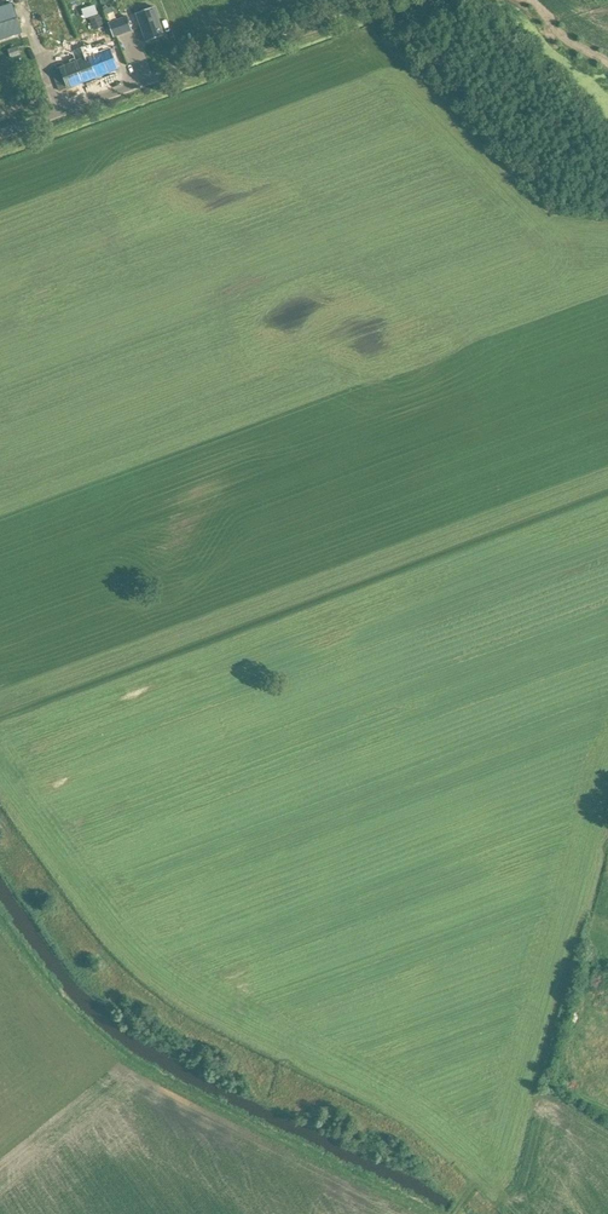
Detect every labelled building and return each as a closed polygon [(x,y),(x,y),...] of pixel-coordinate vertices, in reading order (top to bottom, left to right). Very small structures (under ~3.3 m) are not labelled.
[(23,32),(12,1),(0,5),(0,40),(23,32)] [(136,13),(147,41),(165,35),(155,6),(136,13)] [(113,37),(132,30),(128,16),(109,23),(113,37)] [(60,90),(99,75),(118,68),(107,39),(88,46),(80,49),(84,59),(52,71),(60,90)]
